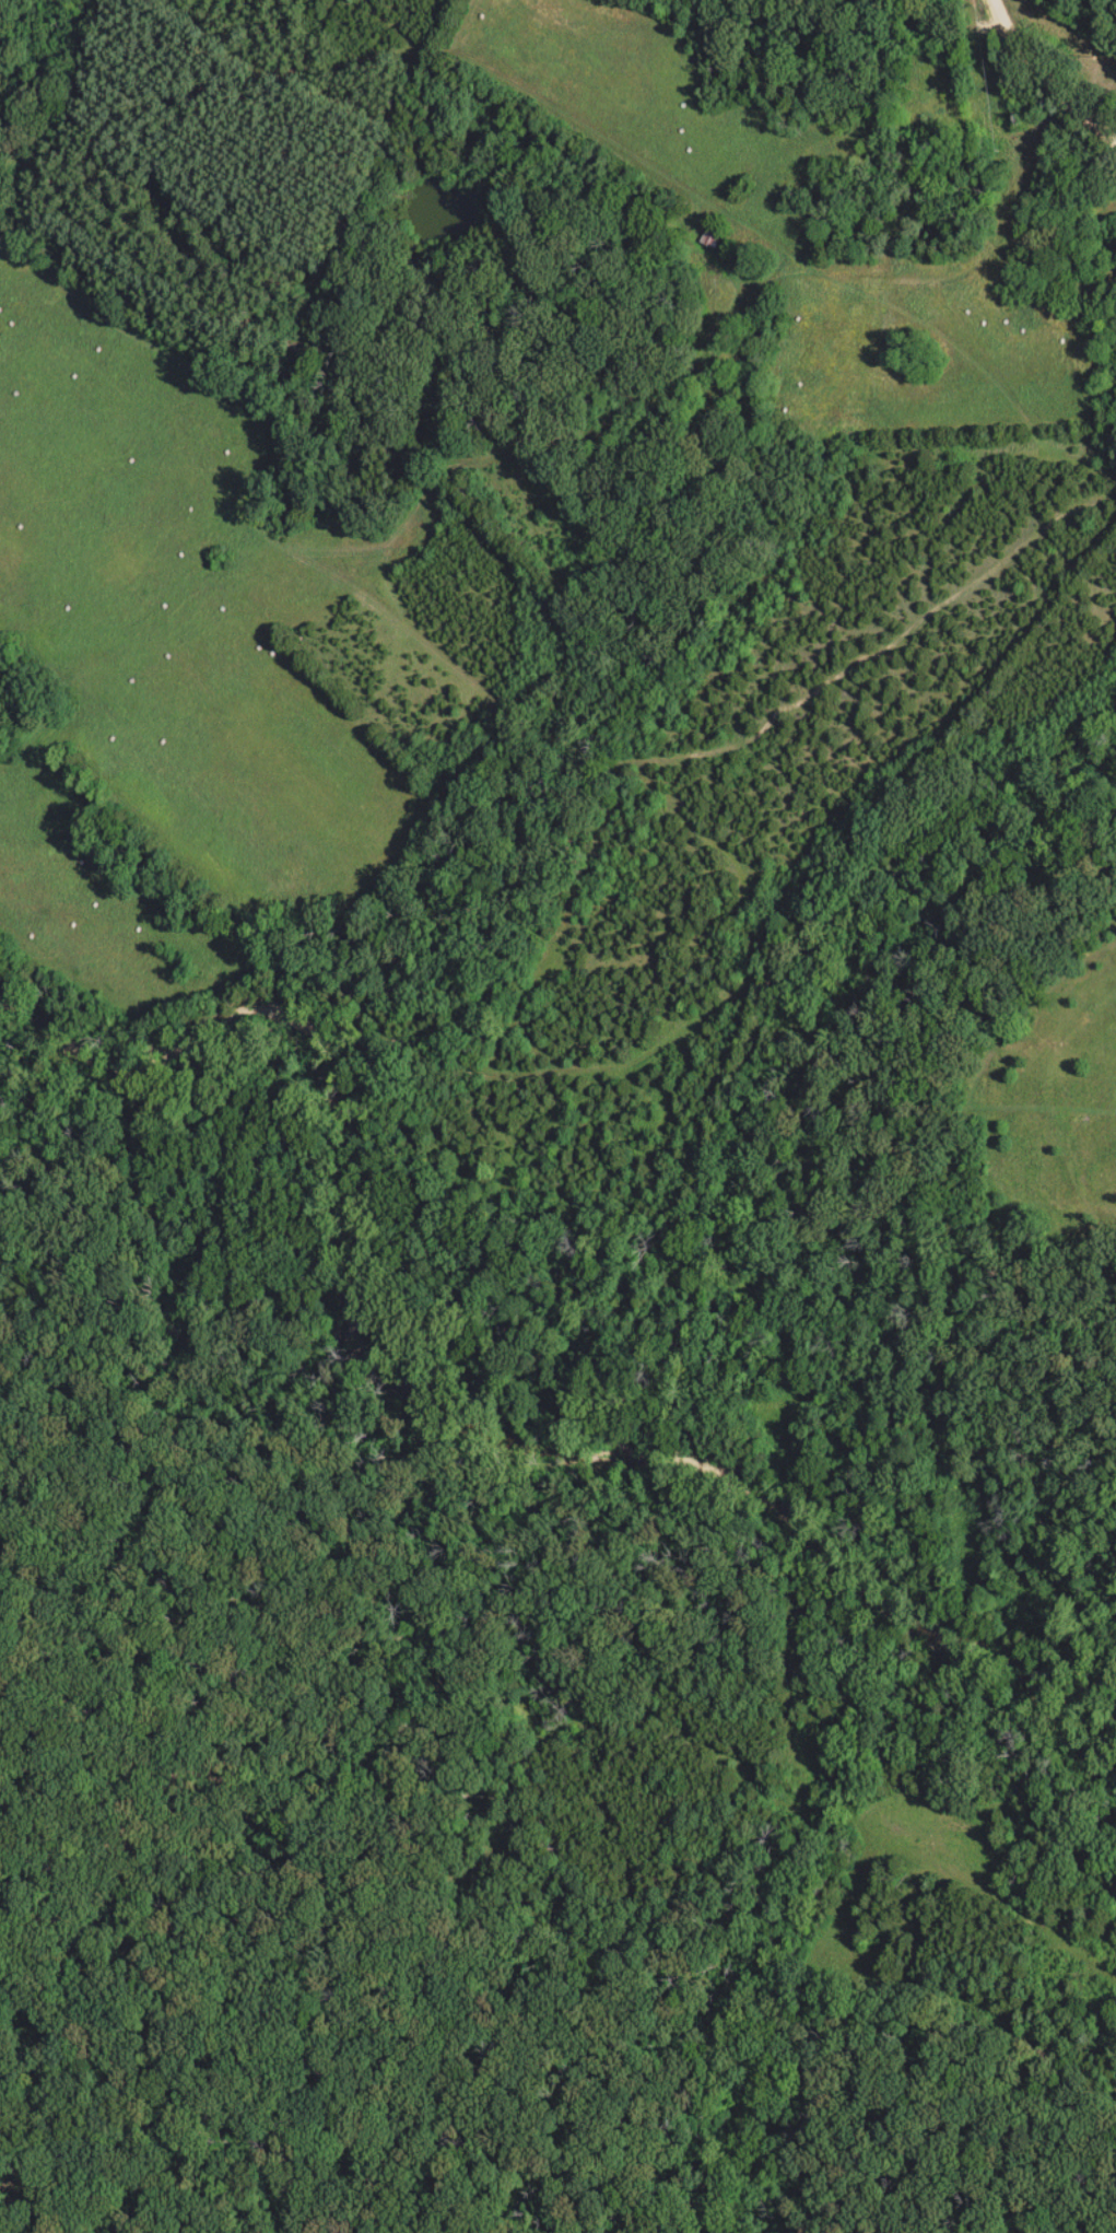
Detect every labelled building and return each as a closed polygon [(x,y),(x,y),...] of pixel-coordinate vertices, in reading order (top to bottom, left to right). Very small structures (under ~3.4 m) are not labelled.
[(714,251),(722,234),(707,226),(699,243),(714,251)]
